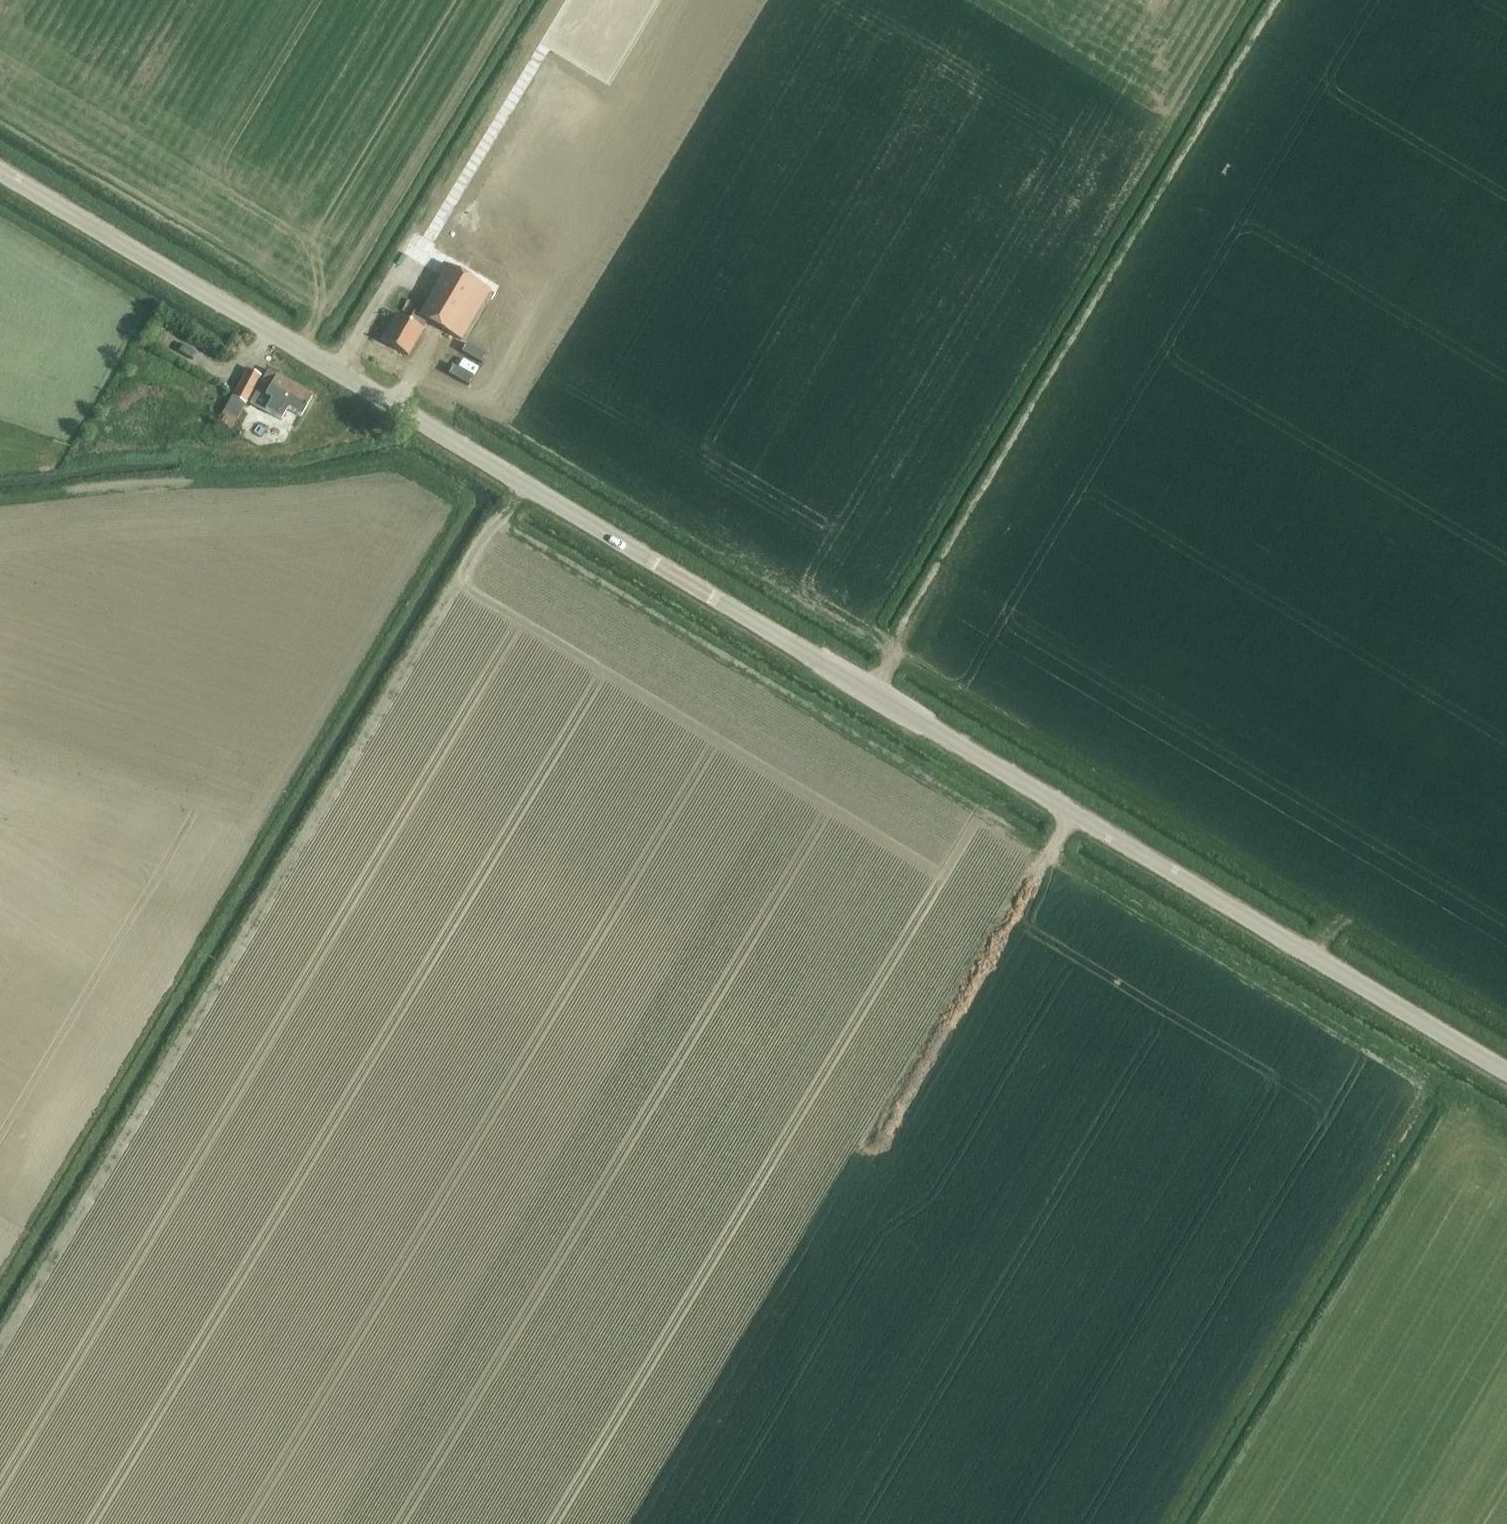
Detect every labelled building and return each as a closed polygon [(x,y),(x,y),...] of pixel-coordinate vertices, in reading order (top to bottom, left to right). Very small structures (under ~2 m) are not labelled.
[(397,313),(381,340),(408,356),(428,321),(461,341),(471,323),(489,292),(490,291),(492,288),(443,260),(436,272),(441,274),(442,275),(420,314),(415,311),(409,321),(408,320),(397,313)] [(181,326),(173,340),(210,361),(218,347),(181,326)] [(236,420),(250,393),(260,376),(248,369),(232,397),(231,396),(222,412),(236,420)] [(300,417),(312,396),(268,371),(250,402),(280,420),(286,409),(300,417)]
